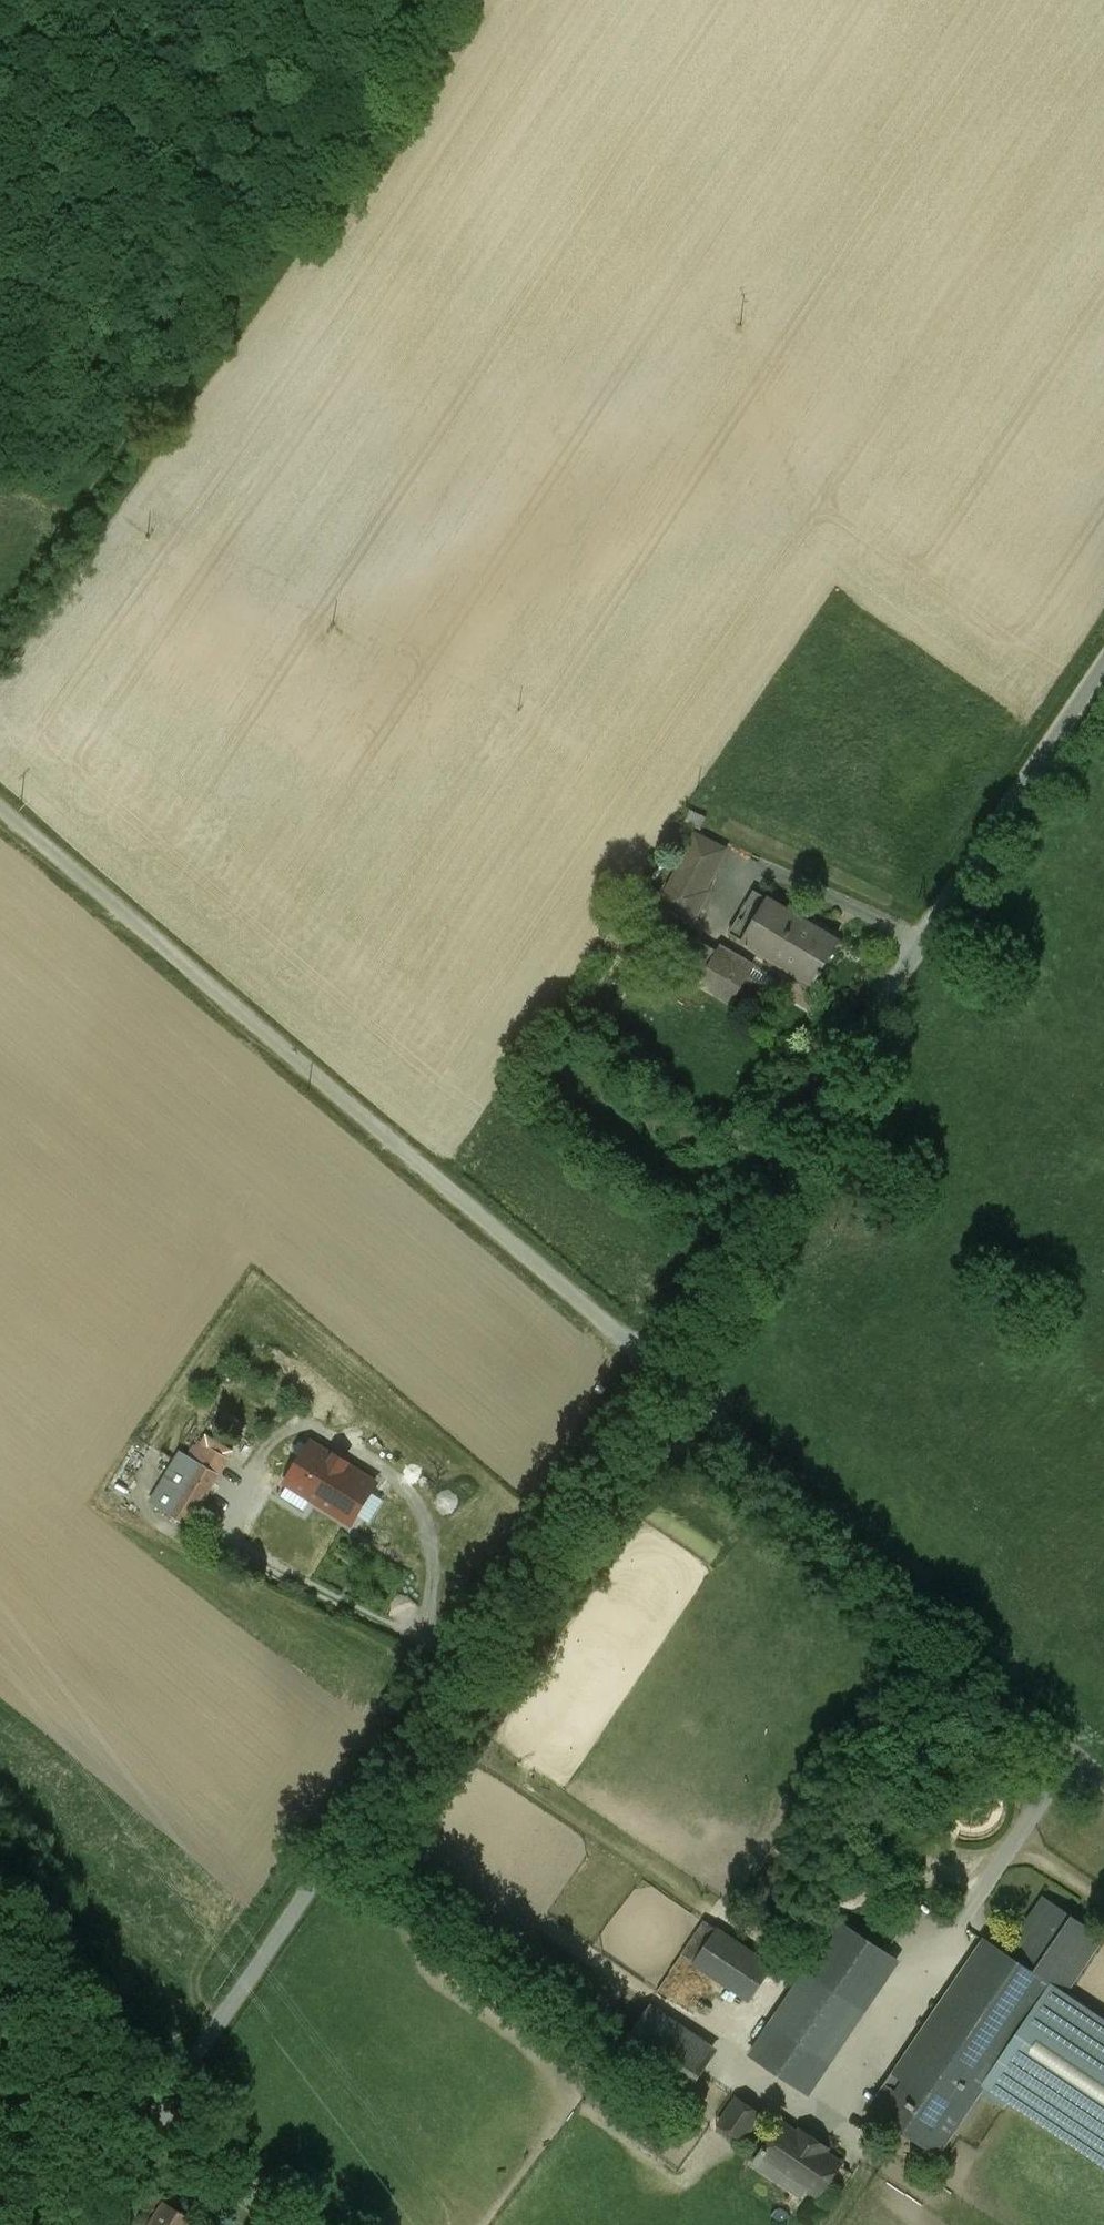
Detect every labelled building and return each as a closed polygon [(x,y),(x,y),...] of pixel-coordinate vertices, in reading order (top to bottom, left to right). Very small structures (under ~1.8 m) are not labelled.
[(731,849),(695,831),(660,904),(696,921),(731,849)] [(769,901),(743,941),(776,961),(772,968),(811,990),(840,942),(769,901)] [(753,966),(722,946),(700,984),(734,1003),(753,966)] [(229,1457),(200,1441),(158,1506),(190,1524),(229,1457)] [(303,1490),(279,1476),(244,1532),(298,1563),(323,1521),(296,1504),(303,1490)] [(1090,1930),(1048,1902),(1011,1958),(997,1949),(885,2116),(938,2151),(978,2092),(1050,1984),(1066,1995),(1100,1943),(1087,1934),(1090,1930)] [(900,1962),(840,1922),(751,2055),(811,2095),(900,1962)] [(718,1923),(692,1959),(757,2004),(782,1968),(718,1923)] [(978,2092),(1005,2111),(1010,2103),(1013,2100),(1103,2161),(1103,2021),(1050,1984),(978,2092)] [(719,2049),(651,2004),(626,2041),(694,2086),(719,2049)] [(765,2114),(742,2099),(723,2128),(746,2143),(765,2114)] [(782,2121),(752,2167),(821,2212),(851,2165),(797,2130),(782,2121)] [(162,2202),(147,2224),(185,2224),(189,2220),(162,2202)]
